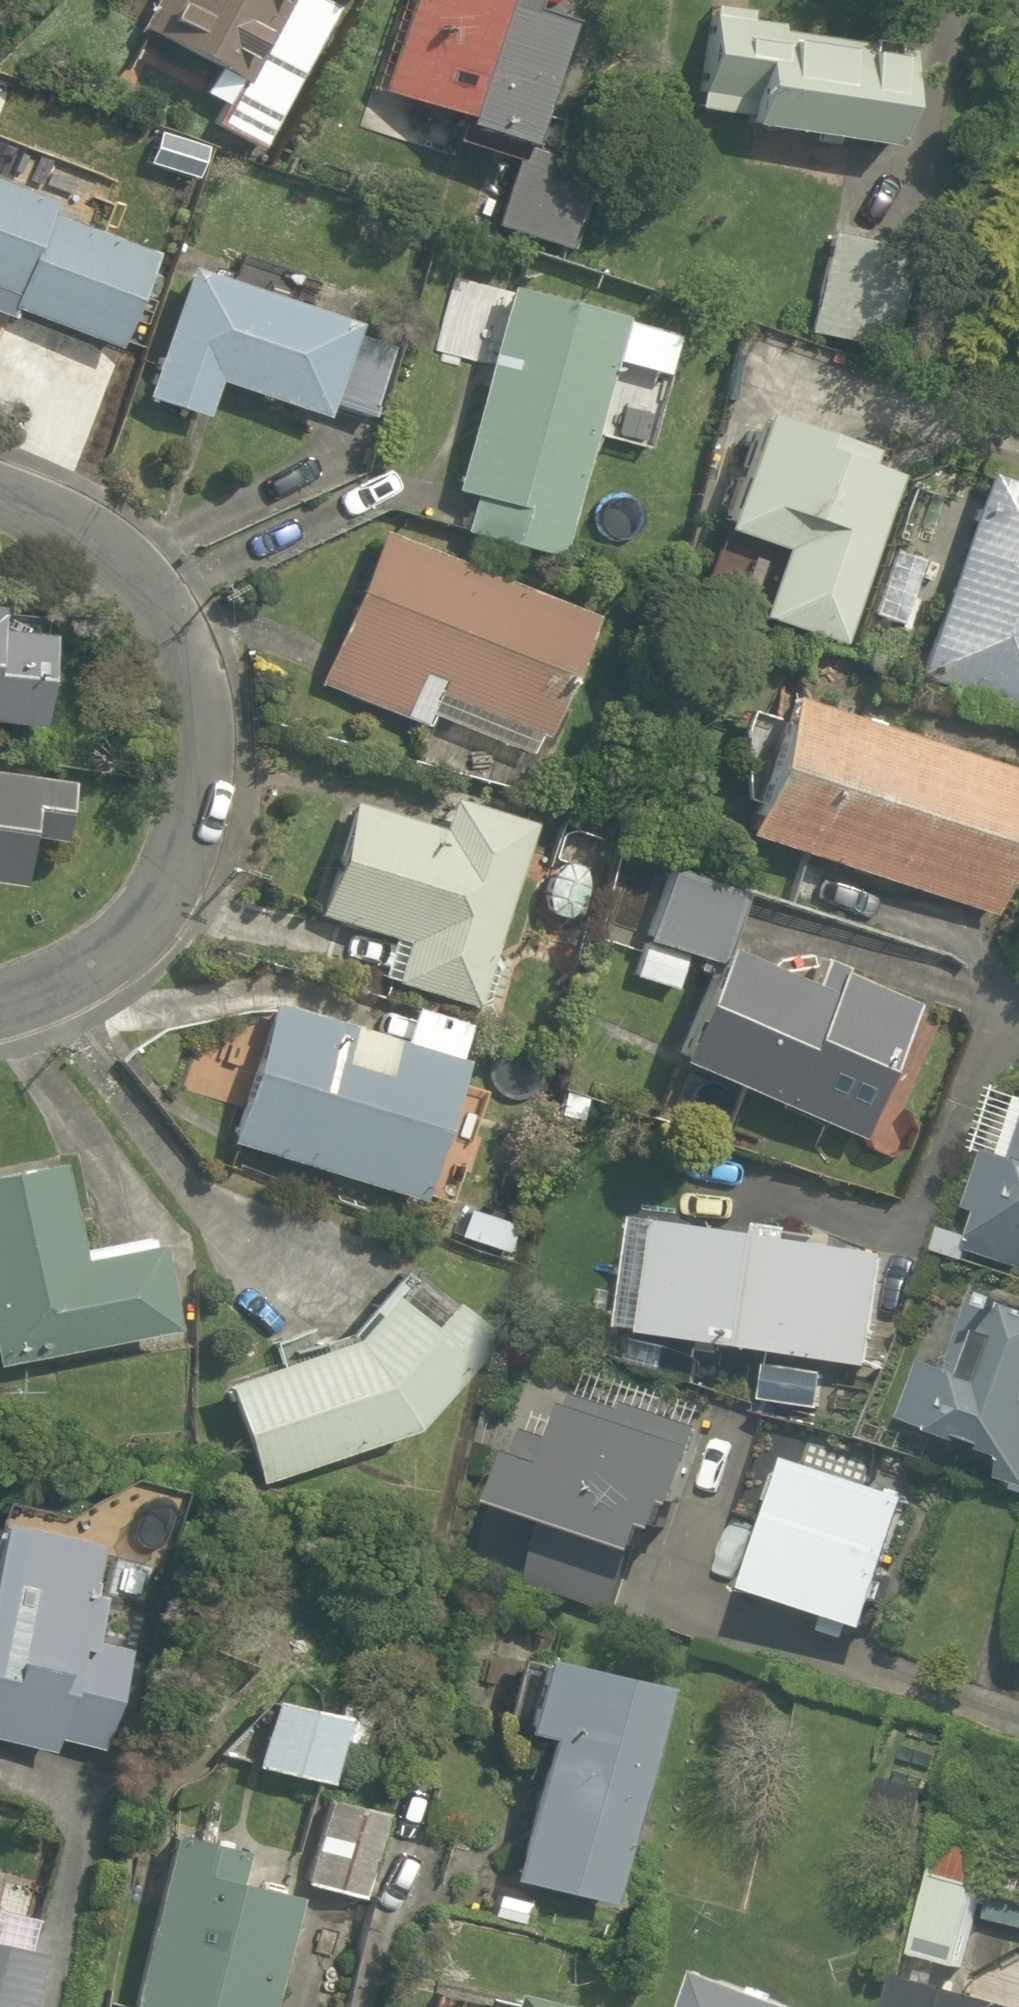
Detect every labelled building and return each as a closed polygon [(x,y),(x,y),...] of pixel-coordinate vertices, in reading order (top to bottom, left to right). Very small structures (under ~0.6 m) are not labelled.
[(129,24),(219,71),(193,121),(253,152),(331,0),(142,0),(129,24)] [(366,93),(496,131),(534,0),(393,0),(366,93)] [(693,4),(680,115),(872,139),(885,27),(693,4)] [(518,145),(488,220),(545,242),(574,168),(518,145)] [(106,344),(142,249),(90,230),(106,188),(2,148),(0,155),(0,304),(106,344)] [(362,343),(368,327),(176,255),(130,388),(195,410),(206,380),(309,416),(313,404),(354,418),(379,349),(362,343)] [(550,554),(614,320),(499,289),(435,523),(550,554)] [(744,605),(830,635),(891,460),(848,445),(858,416),(749,377),(699,520),(766,544),(744,605)] [(983,460),(909,649),(1018,693),(1018,474),(983,460)] [(312,679),(425,723),(430,711),(523,747),(574,615),(367,535),(312,679)] [(18,719),(28,624),(0,621),(0,717),(18,719)] [(714,820),(976,911),(1018,787),(1018,764),(764,675),(714,820)] [(0,762),(0,851),(5,817),(34,821),(41,767),(0,762)] [(468,999),(522,812),(436,789),(429,819),(348,797),(335,794),(298,912),(382,937),(372,971),(468,999)] [(558,937),(581,865),(544,853),(521,926),(558,937)] [(733,890),(657,862),(631,930),(690,953),(649,1046),(848,1135),(895,1029),(908,1001),(805,955),(794,980),(713,944),(733,890)] [(679,958),(629,938),(615,973),(665,993),(679,958)] [(386,1029),(254,997),(219,1147),(413,1194),(458,1007),(395,991),(386,1029)] [(1018,1117),(1018,1095),(983,1082),(960,1139),(1003,1156),(1018,1117)] [(0,1160),(0,1349),(154,1329),(141,1232),(64,1242),(53,1155),(0,1160)] [(1007,1158),(986,1213),(1018,1226),(1018,1162),(1007,1158)] [(523,1218),(451,1197),(440,1234),(512,1255),(523,1218)] [(644,1209),(623,1331),(759,1351),(753,1394),(819,1404),(825,1364),(863,1369),(881,1245),(644,1209)] [(393,1424),(471,1327),(377,1262),(327,1333),(200,1375),(241,1476),(393,1424)] [(945,1282),(893,1412),(997,1450),(988,1473),(1018,1483),(1018,1309),(945,1282)] [(565,1383),(488,1499),(620,1542),(697,1429),(565,1383)] [(863,1625),(906,1491),(771,1448),(728,1582),(863,1625)] [(0,1520),(0,1738),(91,1755),(116,1646),(72,1636),(94,1540),(0,1520)] [(489,1728),(518,1735),(488,1870),(598,1895),(648,1676),(538,1651),(509,1645),(489,1728)] [(304,1778),(322,1712),(242,1690),(225,1756),(304,1778)] [(346,1893),(373,1793),(317,1777),(289,1878),(346,1893)] [(943,1965),(975,1842),(927,1829),(895,1952),(943,1965)] [(161,1830),(116,2006),(251,2006),(281,1888),(224,1874),(230,1849),(161,1830)] [(20,1942),(0,1938),(0,2006),(8,2006),(20,1942)] [(696,1967),(681,2006),(793,2006),(696,1967)] [(879,1968),(867,2006),(1011,2006),(879,1968)] [(487,1990),(482,2006),(547,2006),(487,1990)]
